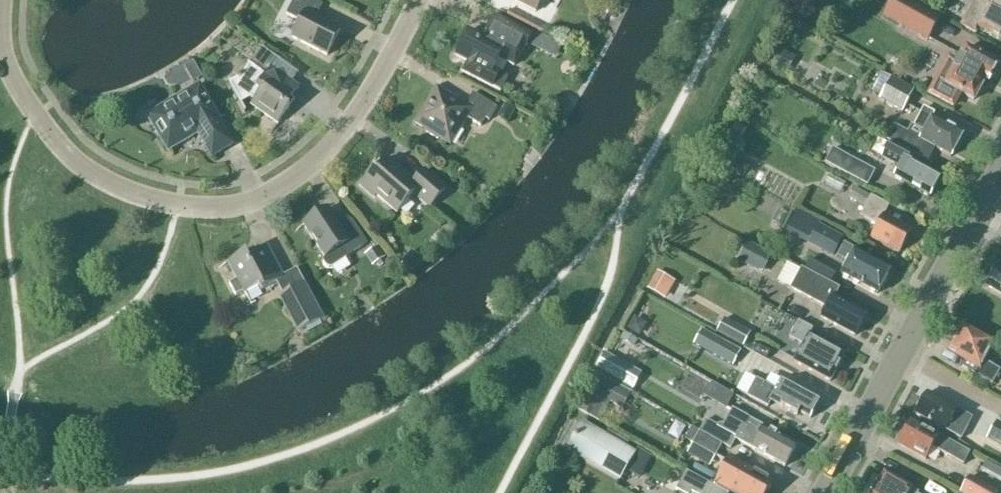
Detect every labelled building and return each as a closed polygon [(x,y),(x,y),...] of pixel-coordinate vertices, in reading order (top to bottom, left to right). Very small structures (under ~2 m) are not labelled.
[(326,56),(339,31),(315,18),(321,6),(310,0),(294,0),(286,15),(300,22),(292,38),(326,56)] [(536,14),(543,0),(508,0),(536,14)] [(881,18),(928,42),(940,19),(905,0),(891,0),(881,18)] [(988,9),(974,2),(960,28),(973,35),(977,29),(1000,42),(1000,0),(993,0),(988,9)] [(512,69),(522,51),(523,51),(531,35),(504,21),(496,38),(497,38),(494,45),(469,32),(456,57),(466,62),(460,74),(499,95),(508,77),(493,69),(498,61),(512,69)] [(959,62),(948,56),(926,96),(953,110),(962,95),(973,101),(985,80),(988,82),(989,79),(993,78),(997,71),(995,68),(996,65),(966,49),(959,62)] [(278,125),(289,109),(286,107),(299,89),(271,69),(262,80),(246,69),(238,80),(228,85),(238,106),(247,101),(252,104),(251,105),(278,125)] [(903,111),(914,90),(892,78),(881,100),(903,111)] [(220,121),(199,86),(147,117),(168,151),(197,134),(211,157),(232,145),(218,122),(220,121)] [(436,89),(415,124),(450,145),(466,119),(480,127),(485,120),(488,122),(497,109),(473,94),(465,107),(436,89)] [(899,119),(895,126),(887,140),(927,162),(934,149),(951,158),(963,136),(932,119),(934,115),(924,109),(914,127),(899,119)] [(733,125),(729,137),(743,142),(747,130),(733,125)] [(929,198),(940,178),(912,163),(914,160),(883,143),(876,156),(905,172),(905,171),(907,171),(901,183),(929,198)] [(876,172),(833,149),(825,164),(867,187),(876,172)] [(360,186),(374,198),(376,195),(397,214),(413,195),(429,209),(446,189),(425,171),(414,183),(387,159),(377,171),(375,169),(360,186)] [(871,239),(899,254),(911,232),(883,218),(888,208),(853,190),(848,200),(864,208),(859,219),(877,228),(871,239)] [(367,245),(354,225),(342,233),(327,210),(303,225),(325,258),(324,259),(323,260),(323,261),(323,262),(323,263),(323,264),(323,265),(325,267),(326,267),(327,268),(329,269),(330,269),(332,268),(367,245)] [(842,239),(819,227),(810,243),(834,255),(842,239)] [(747,243),(737,262),(762,275),(772,256),(747,243)] [(284,280),(267,247),(248,258),(246,254),(229,263),(238,280),(230,284),(237,297),(245,292),(245,294),(259,287),(262,292),(284,280)] [(842,275),(878,294),(890,271),(843,247),(837,259),(848,264),(842,275)] [(836,273),(814,261),(808,272),(830,284),(836,273)] [(786,262),(775,282),(787,288),(797,268),(786,262)] [(986,287),(1000,295),(1000,268),(998,267),(986,287)] [(837,290),(803,272),(792,292),(826,310),(821,319),(855,337),(866,316),(839,301),(841,299),(834,295),(837,290)] [(648,295),(679,302),(684,284),(652,277),(648,295)] [(278,297),(298,334),(325,320),(305,283),(278,297)] [(750,334),(723,320),(716,334),(743,348),(750,334)] [(830,382),(845,355),(810,335),(813,329),(799,321),(790,337),(803,345),(793,361),(804,367),(830,382)] [(994,346),(963,329),(950,352),(966,360),(961,368),(992,385),(999,371),(985,363),(994,346)] [(701,330),(693,346),(733,368),(741,352),(701,330)] [(641,375),(604,355),(596,369),(633,390),(641,375)] [(597,376),(578,410),(588,416),(599,397),(613,405),(622,390),(597,376)] [(811,419),(820,402),(782,381),(776,391),(757,380),(748,397),(768,408),(771,402),(798,416),(799,413),(811,419)] [(972,418),(926,394),(915,415),(961,439),(972,418)] [(707,419),(700,432),(723,445),(730,449),(735,439),(750,448),(750,449),(785,467),(796,446),(731,410),(721,427),(707,419)] [(637,449),(635,452),(584,423),(568,450),(620,480),(625,471),(639,479),(651,457),(637,449)] [(925,460),(932,448),(963,466),(969,454),(937,436),(937,437),(911,423),(898,445),(925,460)] [(692,427),(685,440),(715,458),(723,445),(700,432),(692,427)] [(993,428),(987,440),(1000,448),(1000,432),(993,428)] [(772,483),(728,459),(720,473),(735,481),(729,491),(732,492),(767,492),(772,483)] [(687,471),(676,490),(681,492),(689,492),(690,492),(692,492),(729,492),(688,470),(687,471)] [(884,474),(878,484),(877,484),(872,492),(910,492),(912,489),(884,474)] [(960,492),(998,492),(969,476),(960,492)]
